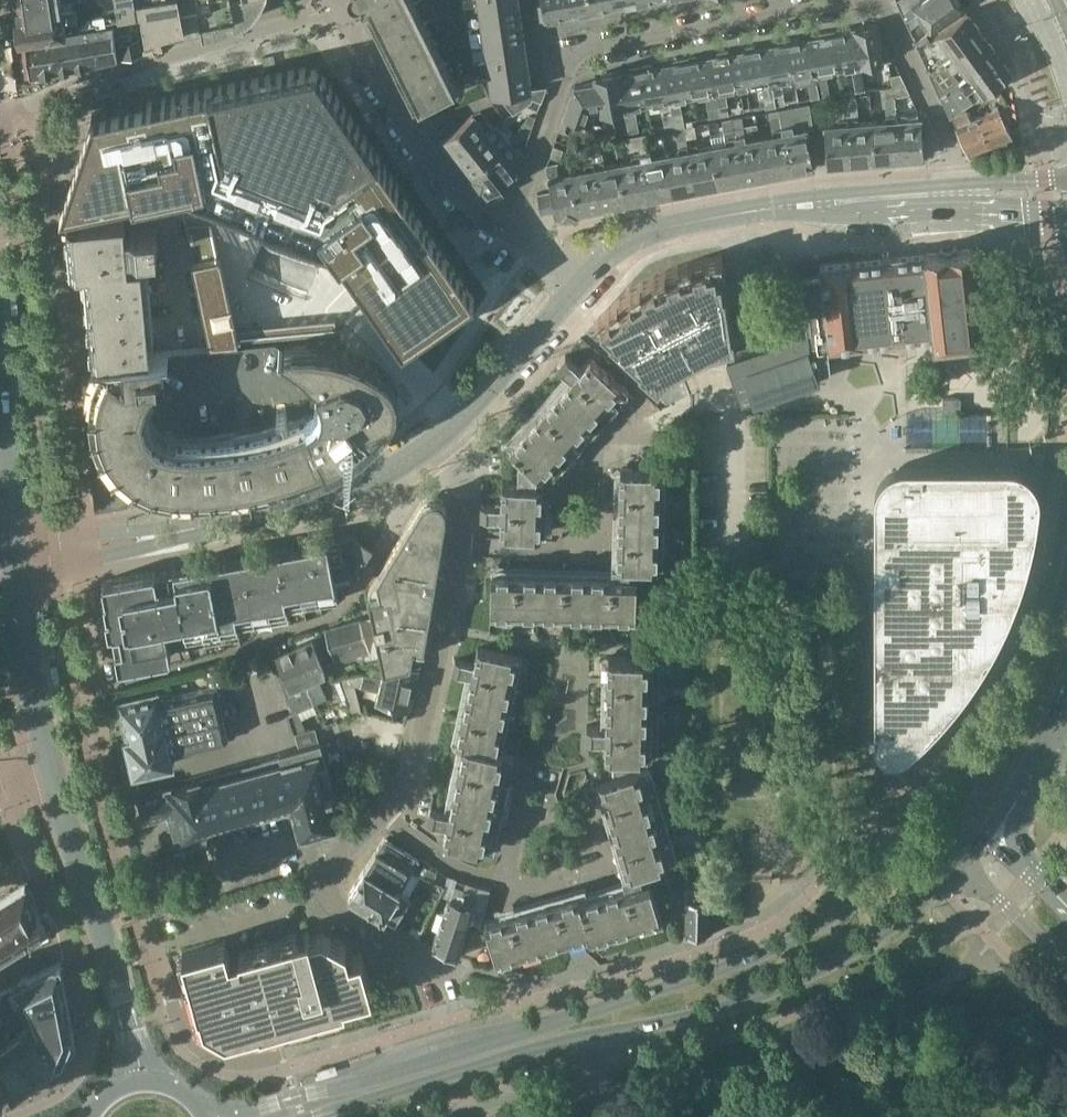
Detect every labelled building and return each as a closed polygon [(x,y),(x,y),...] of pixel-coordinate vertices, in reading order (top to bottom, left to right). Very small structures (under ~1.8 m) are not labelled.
[(18,13),(75,4),(79,26),(112,20),(109,0),(16,0),(18,13)] [(138,28),(141,43),(146,42),(147,46),(154,44),(154,45),(172,40),(172,39),(185,35),(181,13),(200,11),(198,0),(109,0),(112,20),(135,17),(138,28)] [(200,11),(204,32),(213,30),(229,26),(233,24),(237,23),(242,20),(247,17),(250,15),(254,11),(257,8),(258,7),(261,2),(262,0),(198,0),(200,11)] [(412,0),(363,0),(414,103),(419,101),(453,84),(412,0)] [(471,57),(489,94),(498,93),(532,88),(522,19),(519,0),(462,0),(471,57)] [(539,20),(548,18),(549,21),(560,19),(559,16),(569,15),(567,0),(542,0),(543,3),(536,5),(539,17),(539,20)] [(593,13),(591,0),(567,0),(569,15),(580,12),(581,15),(593,13)] [(593,13),(604,11),(603,8),(615,6),(613,0),(591,0),(593,13)] [(897,1),(916,43),(928,35),(963,8),(958,0),(899,0),(897,1)] [(115,31),(138,28),(135,17),(112,20),(79,26),(75,4),(18,13),(22,38),(26,37),(66,33),(87,29),(114,24),(115,31)] [(918,47),(929,71),(981,32),(966,11),(930,38),(918,47)] [(854,28),(854,30),(861,64),(862,64),(890,59),(887,45),(882,46),(878,23),(854,28)] [(141,43),(138,28),(115,31),(114,24),(87,29),(66,33),(26,37),(30,77),(58,73),(93,65),(123,58),(143,53),(141,47),(140,43),(141,43)] [(867,89),(862,64),(861,64),(854,30),(844,32),(844,29),(832,32),(838,69),(851,66),(855,91),(867,89)] [(821,36),(810,38),(820,97),(830,95),(826,71),(838,69),(832,32),(820,34),(821,36)] [(950,87),(959,80),(996,52),(981,32),(929,71),(940,95),(950,87)] [(811,99),(820,97),(810,38),(799,40),(799,38),(787,40),(794,77),(806,75),(811,99)] [(776,44),(765,46),(776,105),(786,103),(781,80),(794,77),(787,40),(775,42),(776,44)] [(755,48),(755,46),(744,48),(745,50),(732,53),(738,87),(762,83),(766,107),(776,105),(765,46),(755,48)] [(716,98),(717,105),(719,116),(730,114),(725,90),(738,87),(732,53),(729,53),(729,50),(718,52),(718,55),(708,57),(716,98)] [(974,101),(980,96),(990,88),(1011,73),(996,52),(959,80),(974,101)] [(707,100),(716,98),(708,57),(698,59),(698,56),(685,59),(692,96),(706,94),(707,100)] [(685,126),(682,111),(680,99),(692,96),(685,59),(674,61),(675,63),(664,65),(672,106),(673,113),(675,124),(674,124),(675,128),(684,127),(685,126)] [(653,64),(641,67),(648,104),(660,102),(661,108),(672,106),(664,65),(653,67),(653,64)] [(92,113),(61,210),(85,204),(188,182),(261,211),(269,214),(311,231),(330,238),(376,304),(403,343),(475,293),(316,65),(92,113)] [(618,71),(625,109),(629,132),(639,130),(635,107),(648,104),(641,67),(629,69),(630,71),(620,73),(619,71),(618,71)] [(613,111),(625,109),(618,71),(595,75),(596,82),(602,113),(604,126),(606,136),(617,134),(615,124),(613,111)] [(905,84),(901,73),(891,75),(893,85),(905,84)] [(588,116),(602,113),(596,82),(575,85),(560,129),(569,132),(573,118),(586,122),(588,116)] [(905,84),(893,85),(896,96),(910,93),(905,84)] [(886,98),(896,96),(893,85),(883,87),(886,98)] [(532,88),(498,93),(514,113),(531,101),(532,99),(541,102),(547,86),(532,88)] [(964,107),(950,87),(940,95),(950,118),(952,116),(964,107)] [(993,93),(990,88),(980,96),(984,100),(993,93)] [(873,159),(876,159),(873,122),(858,123),(856,100),(855,95),(846,97),(848,108),(851,161),(862,160),(862,163),(873,162),(873,159)] [(851,161),(848,108),(846,97),(837,99),(839,124),(824,126),(828,163),(831,163),(832,165),(842,164),(842,162),(851,161)] [(810,104),(778,110),(789,170),(799,168),(800,171),(811,169),(810,166),(814,166),(808,129),(814,128),(810,104)] [(998,108),(977,117),(992,145),(1013,137),(1006,122),(1011,119),(1006,112),(1010,108),(1007,104),(999,110),(998,108)] [(710,118),(719,116),(717,105),(708,107),(710,118)] [(780,172),(789,170),(778,110),(769,111),(773,135),(758,137),(765,175),(769,174),(770,176),(781,174),(780,172)] [(992,145),(977,117),(971,119),(966,111),(953,118),(971,154),(992,145)] [(673,113),(662,115),(665,125),(674,124),(675,124),(673,113)] [(906,113),(897,114),(900,157),(910,156),(910,159),(921,158),(920,156),(929,155),(928,135),(923,135),(921,118),(906,119),(906,113)] [(443,141),(450,149),(452,148),(458,155),(494,127),(487,119),(481,124),(473,114),(457,127),(452,120),(439,131),(445,139),(443,141)] [(873,122),(876,159),(879,159),(879,161),(890,160),(890,158),(900,157),(897,114),(887,114),(887,121),(873,122)] [(731,118),(734,135),(742,179),(752,177),(753,179),(764,177),(763,175),(765,175),(758,137),(746,140),(742,116),(731,118)] [(711,137),(713,146),(720,183),(722,183),(723,185),(734,183),(733,181),(742,179),(734,135),(731,118),(722,120),(725,134),(711,137)] [(694,125),(685,126),(684,127),(686,137),(696,135),(694,125)] [(472,173),(501,149),(511,142),(501,130),(498,133),(494,127),(458,155),(464,163),(462,164),(469,173),(471,171),(472,173)] [(680,153),(664,155),(671,192),(675,191),(676,194),(687,192),(686,189),(695,188),(687,144),(686,137),(684,127),(675,128),(678,146),(680,153)] [(640,153),(649,196),(658,195),(659,197),(670,195),(669,193),(671,192),(664,155),(652,158),(647,134),(637,136),(639,146),(640,153)] [(630,148),(639,146),(637,136),(628,137),(630,148)] [(622,201),(625,201),(618,164),(605,166),(600,142),(590,144),(592,155),(593,162),(602,205),(611,203),(612,206),(622,204),(622,201)] [(687,144),(695,188),(705,186),(706,188),(717,186),(716,184),(720,183),(713,146),(699,149),(698,142),(687,144)] [(584,157),(592,155),(590,144),(581,146),(584,157)] [(563,148),(554,145),(550,155),(559,158),(563,148)] [(492,190),(497,197),(512,185),(507,178),(518,170),(523,154),(520,150),(510,159),(501,149),(472,173),(474,176),(472,177),(481,188),(483,186),(488,193),(492,190)] [(632,161),(618,164),(625,201),(628,200),(629,202),(639,200),(639,198),(649,196),(640,153),(631,155),(632,161)] [(550,155),(547,165),(551,190),(538,193),(541,212),(555,209),(555,214),(562,212),(563,215),(576,212),(575,210),(578,210),(571,173),(560,175),(557,163),(559,158),(550,155)] [(586,170),(571,173),(578,210),(581,209),(582,211),(593,209),(592,207),(602,205),(593,162),(585,163),(586,170)] [(124,216),(67,222),(69,244),(72,270),(85,268),(129,264),(128,261),(128,252),(158,249),(156,228),(126,231),(124,216)] [(820,264),(821,265),(822,275),(801,277),(807,332),(753,351),(749,342),(724,350),(726,355),(741,400),(752,396),(753,401),(756,400),(756,399),(817,378),(817,379),(820,378),(818,373),(829,369),(830,369),(830,367),(827,347),(933,336),(934,344),(983,339),(973,248),(957,249),(956,247),(958,247),(958,245),(939,247),(939,249),(941,249),(941,251),(820,264)] [(616,301),(605,311),(595,321),(659,380),(665,374),(671,368),(678,362),(685,358),(693,353),(701,349),(709,346),(718,343),(727,340),(735,339),(729,297),(722,298),(720,287),(728,286),(723,253),(708,256),(694,260),(680,264),(666,270),(653,276),(640,284),(628,292),(616,301)] [(93,358),(151,352),(142,260),(128,261),(129,264),(85,268),(93,358)] [(163,353),(98,359),(98,369),(82,370),(88,433),(96,508),(172,494),(170,485),(174,486),(193,486),(213,485),(232,483),(252,480),(271,476),(290,470),(309,464),(325,457),(344,447),(359,436),(374,423),(376,420),(386,409),(391,412),(393,409),(394,406),(395,404),(396,402),(396,401),(397,398),(398,395),(398,392),(397,387),(397,386),(397,383),(396,380),(395,378),(394,376),(393,374),(390,371),(388,368),(383,364),(378,360),(372,357),(364,353),(361,351),(355,349),(349,346),(340,335),(275,341),(275,342),(291,351),(305,361),(317,374),(321,381),(323,389),(323,397),(320,405),(315,411),(308,415),(292,422),(276,428),(260,432),(243,436),(226,439),(210,440),(193,441),(177,441),(172,440),(169,440),(166,439),(163,438),(159,435),(156,434),(154,432),(152,430),(150,427),(148,425),(147,423),(147,422),(145,419),(145,416),(144,413),(143,410),(143,407),(143,404),(144,401),(144,398),(145,396),(146,394),(147,391),(157,375),(165,363),(164,363),(163,353)] [(518,482),(547,482),(630,391),(591,356),(581,368),(566,355),(557,364),(562,368),(572,377),(510,447),(522,458),(519,462),(518,482)] [(961,398),(943,398),(943,411),(961,412),(961,398)] [(883,473),(881,475),(878,479),(877,482),(876,484),(875,487),(874,490),(874,492),(874,495),(874,736),(874,739),(875,741),(876,743),(877,745),(878,747),(880,749),(882,752),(885,753),(886,754),(889,755),(891,755),(895,755),(898,755),(902,754),(904,753),(906,752),(911,747),(919,740),(926,733),(933,726),(944,714),(951,706),(954,702),(961,694),(985,658),(991,649),(996,640),(1001,630),(1006,620),(1010,611),(1012,606),(1016,597),(1019,587),(1023,577),(1026,567),(1028,558),(1031,548),(1033,539),(1035,529),(1036,525),(1037,516),(1039,506),(1040,498),(1040,493),(1039,490),(1039,489),(1038,486),(1037,483),(1036,480),(1034,478),(1033,475),(1031,473),(1028,471),(1026,469),(1023,467),(1021,466),(1018,465),(1015,464),(1011,463),(1006,463),(904,463),(901,463),(897,464),(894,465),(891,467),(889,468),(885,471),(883,473)] [(629,576),(566,574),(492,571),(490,617),(635,622),(637,576),(635,576),(636,565),(663,566),(666,468),(621,467),(618,565),(629,565),(629,576)] [(502,482),(502,503),(482,503),(482,516),(501,516),(501,532),(547,533),(547,482),(518,482),(502,482)] [(402,534),(403,535),(439,547),(440,547),(442,547),(448,512),(448,507),(446,503),(444,499),(440,496),(436,495),(431,495),(427,496),(423,498),(420,502),(401,533),(402,534)] [(277,548),(277,546),(153,569),(154,571),(102,580),(112,631),(119,666),(171,656),(168,639),(186,636),(188,645),(189,644),(188,639),(220,633),(221,639),(241,635),(238,621),(270,615),(271,621),(290,617),(287,603),(319,597),(320,603),(338,600),(338,599),(339,599),(373,547),(372,547),(365,557),(350,548),(357,537),(356,533),(277,548)] [(435,575),(436,570),(440,547),(439,547),(403,535),(402,534),(385,562),(392,566),(385,578),(379,573),(368,591),(373,615),(381,655),(384,667),(395,664),(411,660),(421,657),(420,656),(419,656),(421,645),(423,645),(423,644),(421,643),(425,621),(427,621),(427,620),(425,620),(429,598),(430,598),(431,597),(427,596),(431,574),(433,574),(433,575),(435,575)] [(808,569),(789,568),(789,578),(807,579),(808,569)] [(372,658),(381,655),(373,615),(361,619),(325,629),(335,663),(365,655),(366,660),(372,658)] [(311,640),(277,656),(285,676),(281,677),(280,675),(279,676),(294,711),(289,713),(290,716),(289,716),(294,733),(306,730),(301,718),(298,710),(314,703),(326,698),(327,697),(318,676),(325,673),(325,672),(311,640)] [(447,823),(444,838),(494,849),(515,754),(502,751),(522,657),(478,647),(475,662),(456,658),(453,671),(472,675),(457,743),(464,744),(450,811),(431,807),(428,819),(447,823)] [(614,754),(648,755),(658,755),(660,658),(609,656),(607,725),(587,725),(587,738),(606,738),(606,754),(614,754)] [(139,775),(145,774),(148,769),(174,763),(171,752),(228,739),(223,716),(234,714),(231,700),(228,701),(220,662),(205,666),(210,687),(172,696),(171,690),(160,693),(120,702),(128,736),(125,737),(133,772),(135,772),(139,775)] [(400,663),(395,664),(396,666),(383,669),(381,668),(380,676),(373,674),(362,673),(359,686),(379,690),(377,701),(410,708),(419,669),(402,665),(400,665),(400,663)] [(340,699),(346,697),(342,684),(340,680),(340,678),(333,680),(340,699)] [(298,747),(280,752),(281,756),(294,802),(293,803),(294,805),(301,831),(300,831),(301,835),(335,825),(334,822),(337,822),(338,821),(339,821),(339,822),(340,822),(341,822),(341,823),(342,824),(343,826),(345,825),(343,815),(347,814),(349,813),(346,805),(340,807),(335,790),(327,761),(321,741),(319,741),(298,747)] [(571,948),(591,942),(662,921),(649,878),(648,878),(645,868),(678,858),(650,765),(648,766),(648,755),(614,754),(613,776),(601,779),(628,873),(639,870),(642,880),(580,898),(579,892),(485,920),(498,963),(569,943),(571,948)] [(149,793),(138,796),(146,821),(155,819),(156,819),(165,817),(170,816),(169,815),(189,810),(192,820),(183,822),(182,823),(181,823),(180,824),(179,825),(179,826),(178,827),(178,828),(178,829),(178,830),(178,831),(178,832),(181,841),(176,843),(178,848),(179,847),(179,849),(198,843),(198,845),(199,844),(217,839),(216,835),(214,827),(214,826),(213,824),(219,823),(219,824),(221,823),(221,822),(225,821),(225,822),(228,822),(227,821),(232,819),(232,820),(234,820),(234,819),(238,818),(238,819),(241,818),(240,817),(245,816),(246,817),(248,816),(248,815),(252,814),(253,815),(255,815),(255,813),(259,812),(259,813),(261,813),(261,812),(265,810),(265,812),(268,811),(268,810),(272,809),(273,810),(275,809),(275,808),(279,807),(279,808),(282,807),(282,806),(286,805),(287,806),(289,805),(288,804),(293,803),(294,802),(281,756),(262,761),(261,760),(170,787),(149,793)] [(395,888),(414,857),(384,838),(377,850),(365,869),(365,868),(365,869),(395,888)] [(365,869),(349,894),(396,923),(410,898),(395,888),(365,869)] [(37,901),(26,880),(0,897),(0,923),(37,901)] [(447,900),(433,945),(457,957),(471,915),(471,913),(483,917),(483,915),(489,895),(478,892),(474,891),(455,886),(454,887),(450,901),(447,900)] [(676,908),(686,908),(685,931),(685,934),(687,934),(688,933),(707,934),(710,934),(710,932),(709,932),(710,903),(710,900),(710,887),(686,887),(686,899),(676,899),(676,908)] [(36,931),(49,923),(50,923),(50,922),(51,922),(51,921),(52,921),(52,920),(52,919),(53,919),(53,918),(53,917),(53,916),(53,915),(53,914),(53,913),(52,913),(52,912),(52,911),(51,911),(51,910),(50,910),(49,909),(48,909),(47,909),(47,908),(46,908),(45,908),(44,908),(41,909),(37,901),(0,923),(0,953),(36,931)] [(352,962),(349,950),(324,936),(323,937),(326,950),(317,953),(311,934),(296,938),(297,942),(243,957),(241,958),(242,959),(231,963),(234,975),(194,986),(192,986),(193,988),(195,988),(202,1014),(200,1014),(201,1016),(202,1016),(206,1029),(228,1042),(236,1040),(236,1038),(261,1032),(261,1035),(265,1034),(264,1033),(289,1026),(290,1028),(293,1027),(293,1025),(317,1019),(317,1021),(321,1020),(320,1018),(345,1011),(346,1013),(349,1012),(346,1005),(372,998),(373,999),(375,999),(364,959),(352,962)] [(186,958),(194,986),(234,975),(231,963),(227,947),(186,958)] [(11,987),(9,988),(18,1004),(67,988),(61,961),(51,966),(37,973),(13,986),(11,987)] [(380,974),(383,982),(390,980),(388,971),(380,974)] [(2,1017),(19,1026),(28,1019),(60,1062),(61,1061),(73,1053),(72,1052),(74,1051),(75,1047),(75,1045),(76,1045),(74,1028),(73,1024),(73,1021),(68,997),(67,991),(67,988),(18,1004),(9,988),(0,993),(0,1019),(2,1017)] [(0,1019),(0,1031),(7,1035),(36,1079),(56,1064),(60,1062),(28,1019),(19,1026),(2,1017),(0,1019)] [(11,1094),(13,1097),(36,1079),(7,1035),(0,1031),(0,1074),(11,1094)]
